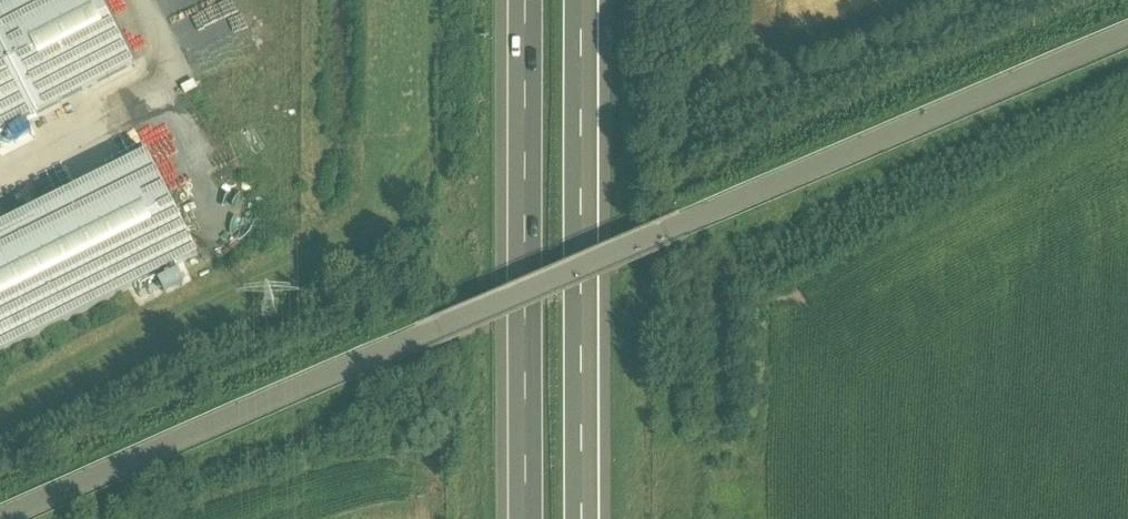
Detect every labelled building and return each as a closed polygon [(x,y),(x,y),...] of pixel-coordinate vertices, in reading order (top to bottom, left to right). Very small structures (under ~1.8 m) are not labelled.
[(135,67),(100,0),(0,0),(0,137),(135,67)] [(0,230),(0,357),(199,257),(149,156),(0,230)]
